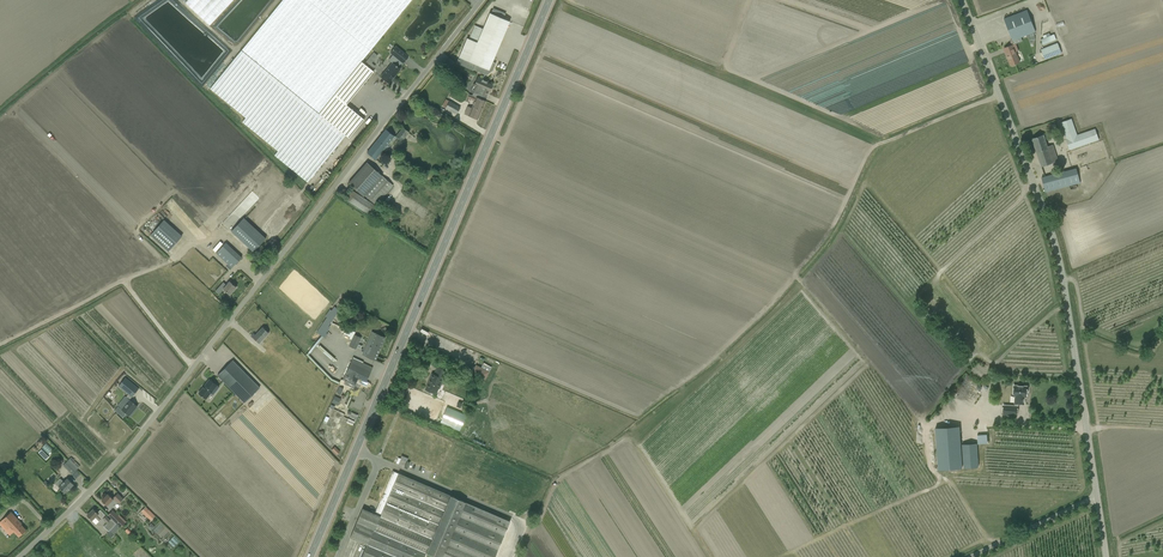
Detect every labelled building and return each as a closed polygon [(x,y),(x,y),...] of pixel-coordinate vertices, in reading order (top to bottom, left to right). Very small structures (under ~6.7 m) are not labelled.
[(210,89),(246,118),(242,122),(278,151),(274,155),(307,182),(345,135),(348,138),(364,119),(346,105),(349,101),(374,71),(372,70),(364,64),(361,61),(370,50),(412,0),(283,0),(210,89)] [(1013,40),(1018,38),(1035,32),(1027,10),(1010,17),(1004,19),(1004,20),(1006,25),(1013,40)] [(489,13),(483,29),(474,25),(469,39),(467,38),(456,63),(473,71),(473,70),(487,76),(491,72),(490,70),(491,68),(493,69),(496,63),(492,62),(510,21),(489,13)] [(1064,39),(1091,30),(1088,22),(1061,31),(1064,39)] [(1041,39),(1043,45),(1056,40),(1054,34),(1041,39)] [(1057,43),(1040,49),(1044,60),(1061,53),(1057,43)] [(1020,62),(1016,52),(1013,45),(1004,48),(1010,66),(1011,65),(1012,66),(1015,65),(1015,64),(1020,62)] [(393,62),(380,77),(388,84),(400,69),(398,67),(402,62),(403,63),(408,57),(395,46),(390,53),(396,58),(393,62)] [(373,52),(364,64),(372,70),(375,66),(371,63),(377,55),(373,52)] [(448,57),(441,65),(446,69),(450,72),(454,67),(451,65),(454,62),(449,58),(448,57)] [(487,81),(482,78),(479,77),(477,76),(474,84),(473,84),(470,91),(473,92),(472,95),(480,99),(481,96),(486,97),(489,91),(490,91),(492,85),(487,83),(487,81)] [(464,114),(472,117),(477,119),(485,101),(480,99),(472,95),(472,96),(469,94),(467,98),(473,101),(471,108),(467,106),(464,114)] [(460,108),(445,99),(442,106),(456,114),(460,108)] [(1069,150),(1099,140),(1095,128),(1077,135),(1071,119),(1060,123),(1069,150)] [(403,127),(396,136),(402,141),(409,133),(403,127)] [(394,136),(386,129),(367,152),(375,159),(394,136)] [(1041,166),(1058,161),(1057,158),(1053,145),(1047,146),(1043,135),(1032,139),(1041,166)] [(367,162),(348,183),(353,187),(364,197),(365,195),(376,205),(377,206),(393,188),(392,187),(393,186),(371,166),(367,162)] [(1041,178),(1045,192),(1080,183),(1076,169),(1041,178)] [(379,209),(357,194),(352,191),(346,199),(351,203),(373,217),(379,209)] [(252,194),(235,216),(238,218),(243,211),(248,215),(259,201),(252,194)] [(266,238),(261,234),(244,218),(232,232),(249,248),(253,252),(266,238)] [(182,236),(164,220),(150,235),(168,252),(182,236)] [(226,244),(216,255),(227,265),(226,267),(230,270),(241,258),(237,254),(226,244)] [(230,295),(230,294),(236,288),(229,281),(226,285),(223,282),(220,286),(230,295)] [(339,311),(334,307),(323,323),(328,327),(339,311)] [(251,336),(259,343),(269,333),(263,327),(255,335),(253,333),(251,336)] [(364,350),(362,355),(370,358),(375,360),(385,337),(380,335),(375,333),(368,351),(364,350)] [(361,338),(354,334),(348,346),(356,349),(361,338)] [(275,359),(263,372),(271,380),(283,367),(275,359)] [(358,378),(366,382),(372,368),(352,359),(346,373),(347,373),(345,377),(344,376),(342,380),(355,386),(358,378)] [(331,367),(340,372),(345,364),(338,360),(335,364),(334,363),(331,367)] [(244,403),(259,388),(232,361),(217,376),(244,403)] [(456,364),(453,372),(463,376),(467,366),(457,362),(456,364)] [(484,380),(489,372),(491,367),(483,363),(481,367),(476,365),(471,373),(477,377),(484,380)] [(446,370),(443,369),(437,367),(434,375),(432,374),(425,389),(436,394),(438,388),(439,389),(442,383),(441,383),(442,379),(443,379),(446,370)] [(118,386),(127,393),(132,397),(138,389),(125,378),(118,386)] [(209,379),(198,393),(206,399),(214,389),(216,391),(219,387),(209,379)] [(1014,385),(1013,396),(1016,396),(1015,403),(1017,403),(1024,403),(1024,397),(1026,397),(1027,386),(1014,385)] [(340,406),(343,399),(339,397),(335,404),(340,406)] [(121,410),(124,412),(129,416),(137,406),(129,400),(121,410)] [(1018,405),(1003,405),(1002,415),(1018,416),(1018,405)] [(461,413),(447,407),(440,423),(455,429),(461,413)] [(936,428),(938,470),(962,468),(959,427),(936,428)] [(977,435),(978,443),(987,443),(986,434),(977,435)] [(964,468),(978,467),(977,443),(962,445),(964,468)] [(49,444),(44,449),(50,456),(55,451),(49,444)] [(334,451),(339,456),(342,453),(337,448),(334,451)] [(72,474),(76,469),(80,466),(71,458),(63,465),(72,474)] [(426,553),(436,556),(494,556),(509,521),(450,496),(398,473),(393,471),(374,514),(362,508),(350,537),(367,544),(361,556),(424,556),(426,553)] [(74,485),(69,480),(67,478),(63,482),(60,479),(56,483),(59,487),(61,489),(65,493),(74,485)] [(108,494),(101,500),(106,505),(107,506),(111,509),(113,506),(117,503),(116,503),(117,502),(118,504),(123,499),(118,493),(112,499),(112,498),(108,494)] [(145,507),(141,511),(148,518),(151,521),(155,516),(152,513),(145,507)] [(105,515),(104,514),(100,510),(97,513),(93,509),(87,515),(91,519),(92,520),(95,517),(99,521),(105,515)] [(112,510),(108,515),(120,527),(125,523),(112,510)] [(18,519),(11,512),(2,520),(0,523),(0,524),(2,527),(6,531),(10,528),(13,532),(14,531),(19,536),(26,530),(21,524),(22,524),(18,519)] [(105,516),(102,519),(107,523),(103,526),(109,532),(110,530),(114,526),(116,524),(111,519),(110,520),(105,516)]
